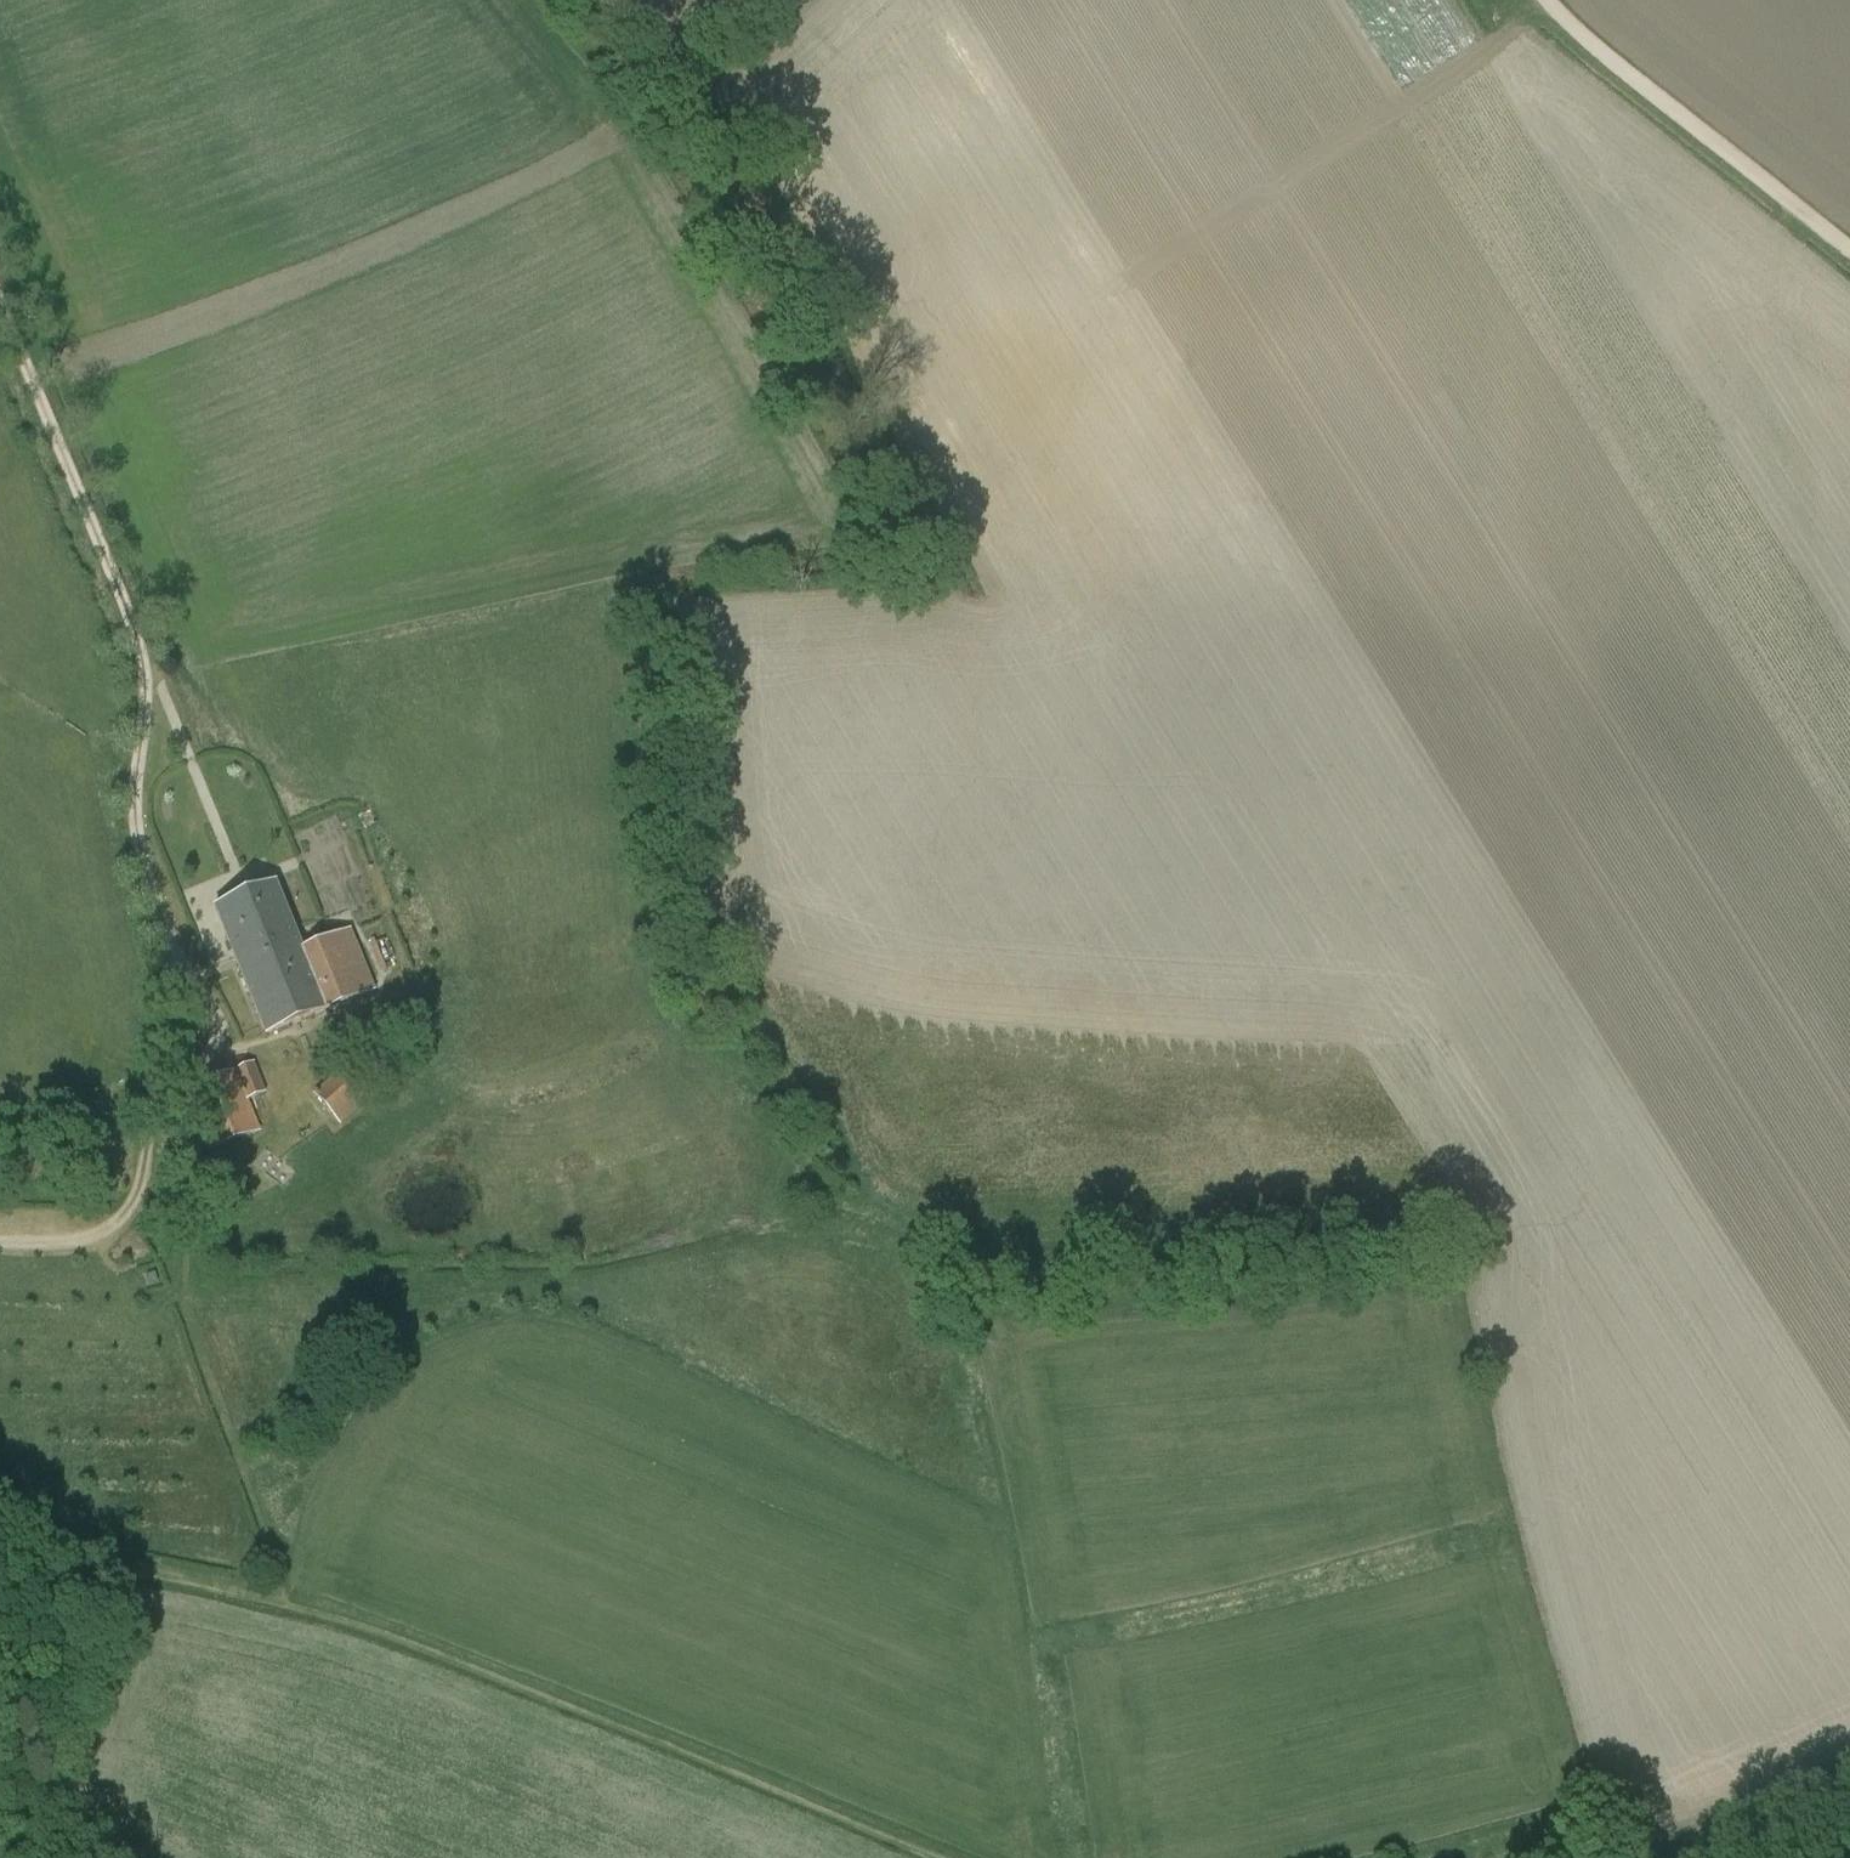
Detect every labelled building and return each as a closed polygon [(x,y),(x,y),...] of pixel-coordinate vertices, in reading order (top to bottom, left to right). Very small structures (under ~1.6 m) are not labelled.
[(373,990),(349,930),(302,949),(275,883),(214,908),(266,1034),(373,990)] [(268,1091),(255,1060),(183,1088),(208,1151),(261,1130),(249,1098),(268,1091)] [(314,1094),(341,1124),(371,1097),(369,1094),(372,1091),(362,1081),(354,1089),(339,1072),(314,1094)]
